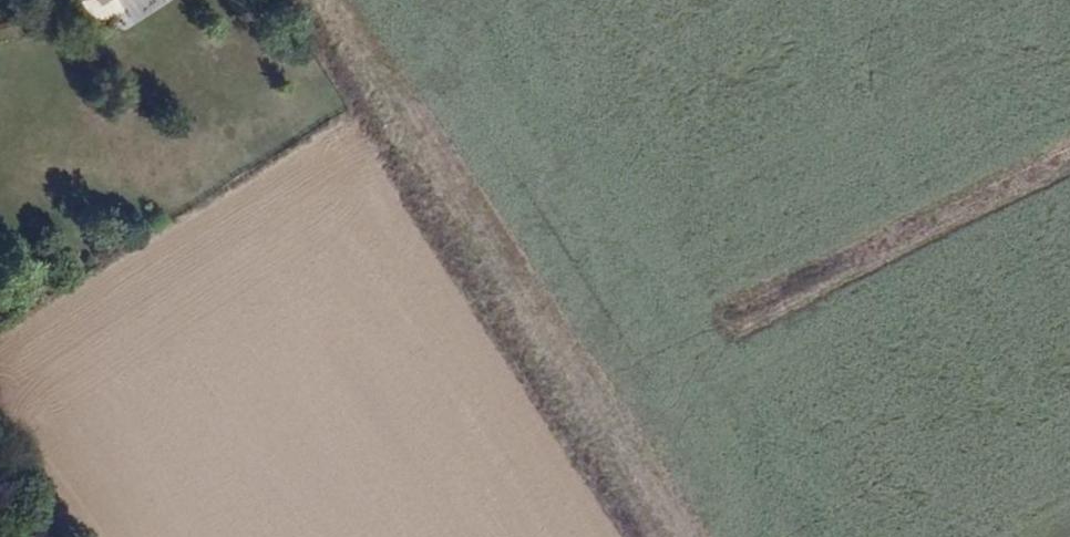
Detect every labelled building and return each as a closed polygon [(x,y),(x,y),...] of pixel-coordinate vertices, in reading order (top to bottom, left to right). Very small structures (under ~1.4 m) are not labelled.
[(107,5),(104,0),(89,0),(85,3),(92,14),(107,5)]
